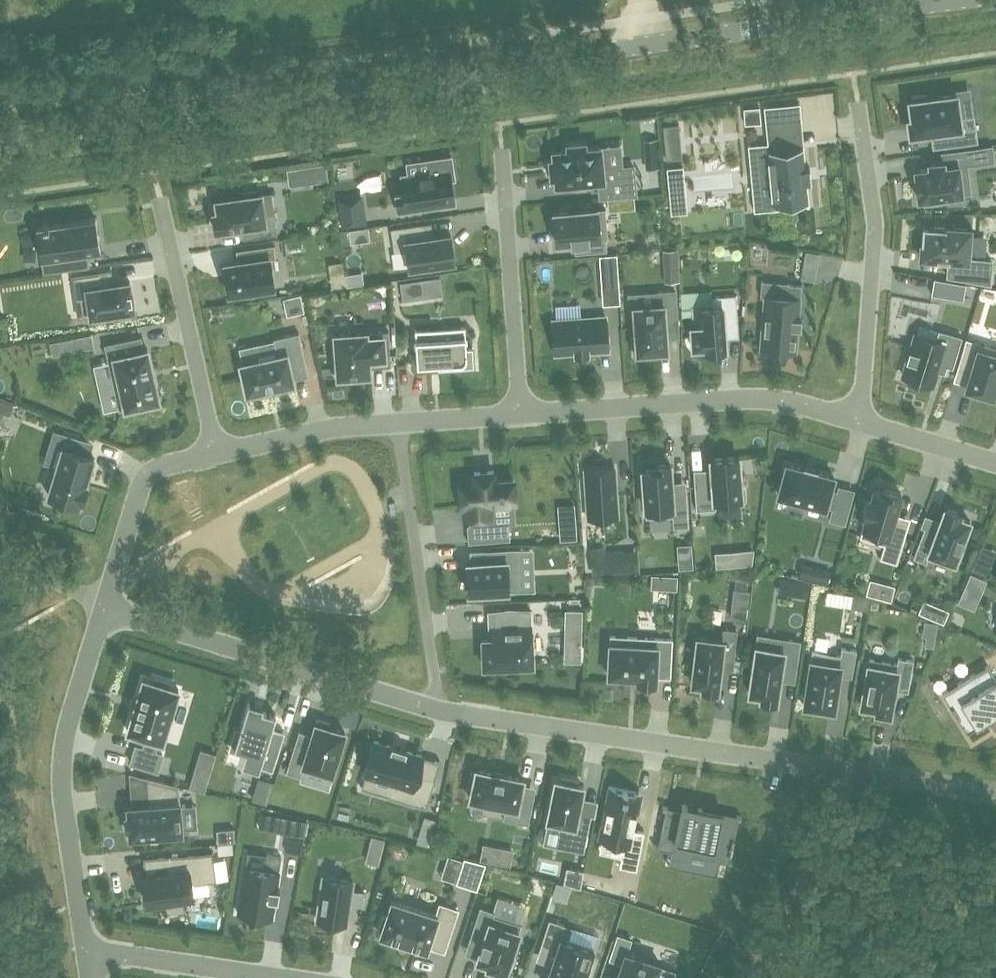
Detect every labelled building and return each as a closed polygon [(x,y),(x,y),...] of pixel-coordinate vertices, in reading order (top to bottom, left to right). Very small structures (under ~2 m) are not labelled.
[(908,119),(910,134),(942,130),(944,146),(978,141),(974,114),(960,116),(957,93),(926,98),(926,94),(912,96),(913,100),(909,100),(912,118),(908,119)] [(765,107),(766,121),(791,119),(790,105),(791,105),(791,103),(789,103),(789,104),(766,106),(766,105),(764,105),(764,107),(765,107)] [(743,107),(745,124),(761,122),(760,106),(743,107)] [(768,183),(770,207),(794,205),(794,200),(807,199),(807,203),(809,202),(809,199),(808,199),(806,184),(807,184),(807,180),(810,180),(809,166),(806,166),(805,162),(804,162),(803,148),(804,147),(804,144),(802,144),(802,148),(794,148),(793,140),(768,142),(768,144),(754,145),(755,152),(765,151),(767,170),(777,169),(778,182),(768,183)] [(556,175),(557,183),(599,179),(599,188),(600,197),(636,193),(633,165),(606,168),(604,147),(585,148),(584,142),(568,144),(569,150),(554,151),(555,159),(551,160),(552,176),(556,175)] [(929,168),(915,170),(919,199),(924,198),(925,203),(946,200),(946,195),(971,192),(967,164),(995,160),(993,144),(942,151),(943,161),(929,163),(929,168)] [(644,152),(645,168),(660,168),(659,152),(644,152)] [(404,190),(395,191),(397,210),(407,209),(454,202),(451,179),(455,178),(452,156),(429,159),(430,172),(402,176),(404,190)] [(310,165),(312,182),(328,180),(326,163),(310,165)] [(667,166),(670,194),(686,194),(683,166),(667,166)] [(264,211),(262,193),(257,194),(256,190),(242,192),(243,196),(216,200),(218,211),(213,212),(216,230),(251,225),(252,237),(278,233),(274,209),(264,211)] [(358,210),(356,196),(338,198),(340,212),(358,210)] [(607,198),(609,209),(617,209),(616,197),(607,198)] [(608,237),(605,208),(554,212),(554,216),(550,217),(551,231),(555,230),(556,242),(571,241),(571,242),(582,241),(583,252),(607,250),(606,238),(608,237)] [(40,225),(46,272),(93,266),(91,251),(104,250),(99,218),(40,225)] [(421,224),(391,228),(394,251),(407,250),(409,267),(455,260),(451,233),(423,237),(421,224)] [(923,224),(920,256),(937,258),(937,259),(949,260),(948,275),(990,283),(992,260),(971,259),(973,228),(923,224)] [(243,260),(225,263),(229,293),(274,286),(270,257),(276,256),(274,244),(241,249),(243,260)] [(663,248),(663,258),(678,257),(678,248),(663,248)] [(805,249),(801,273),(815,276),(819,252),(805,249)] [(617,253),(601,254),(603,284),(619,283),(617,253)] [(101,283),(99,271),(71,275),(75,299),(86,298),(89,315),(89,319),(137,312),(131,278),(114,281),(113,281),(101,283)] [(399,281),(403,299),(430,296),(427,278),(399,281)] [(934,278),(932,293),(949,296),(962,299),(963,299),(966,283),(934,278)] [(799,317),(802,285),(789,284),(789,282),(788,282),(787,297),(765,295),(760,347),(796,350),(798,327),(801,327),(801,325),(798,325),(799,318),(802,319),(802,317),(799,317)] [(676,290),(656,292),(657,304),(634,306),(637,340),(633,340),(634,355),(652,354),(652,351),(667,350),(665,318),(678,317),(676,290)] [(697,351),(726,349),(724,323),(738,322),(736,294),(712,295),(713,305),(694,307),(695,326),(691,326),(693,347),(697,347),(697,351)] [(304,311),(300,295),(284,298),(288,314),(304,311)] [(606,316),(553,320),(556,353),(576,351),(576,353),(588,353),(588,350),(608,349),(606,316)] [(415,330),(417,365),(438,364),(438,369),(474,367),(473,347),(466,348),(465,326),(415,330)] [(367,332),(335,334),(338,376),(342,376),(342,379),(354,378),(354,375),(370,374),(369,358),(391,357),(389,330),(367,332)] [(954,338),(931,331),(928,341),(907,335),(902,351),(898,361),(899,362),(895,377),(925,386),(929,373),(937,375),(939,367),(945,369),(954,338)] [(278,355),(241,363),(247,393),(294,382),(291,371),(307,367),(299,332),(274,338),(278,355)] [(79,336),(81,348),(93,346),(90,333),(79,336)] [(105,344),(119,409),(125,408),(127,408),(127,407),(129,407),(130,411),(144,408),(143,404),(157,400),(157,401),(159,400),(159,398),(158,399),(154,382),(155,381),(152,368),(151,368),(148,351),(148,349),(146,349),(146,350),(135,352),(132,338),(105,344)] [(51,341),(53,355),(66,352),(64,340),(51,341)] [(965,341),(959,365),(972,369),(965,391),(993,399),(995,389),(995,350),(965,341)] [(10,413),(14,403),(1,398),(0,400),(0,410),(10,413)] [(63,448),(49,494),(61,498),(60,502),(74,506),(75,502),(79,503),(80,501),(82,501),(87,484),(85,483),(94,456),(82,452),(86,439),(61,431),(57,446),(63,448)] [(712,480),(694,481),(696,509),(716,508),(716,506),(742,504),(742,500),(746,500),(745,486),(741,486),(739,456),(711,458),(712,480)] [(664,471),(643,472),(651,507),(678,508),(677,461),(664,463),(664,471)] [(786,463),(778,494),(826,507),(826,505),(833,507),(830,519),(845,523),(853,492),(838,488),(837,491),(830,489),(834,476),(816,471),(816,470),(805,467),(805,468),(786,463)] [(615,467),(585,469),(588,517),(618,515),(615,467)] [(467,524),(468,542),(508,539),(507,521),(491,522),(491,515),(490,504),(515,503),(514,479),(494,480),(493,470),(487,470),(487,472),(480,472),(480,471),(474,471),(474,475),(459,476),(461,506),(465,506),(466,517),(468,517),(469,524),(467,524)] [(884,543),(880,557),(897,562),(909,523),(893,519),(901,492),(883,487),(882,490),(874,488),(871,499),(868,498),(862,515),(866,516),(860,536),(884,543)] [(924,527),(913,557),(926,562),(928,556),(953,565),(956,559),(959,560),(964,547),(960,546),(970,520),(959,516),(961,513),(945,507),(936,531),(924,527)] [(550,530),(551,542),(560,541),(560,530),(550,530)] [(467,562),(469,592),(521,590),(519,548),(491,549),(492,561),(467,562)] [(742,549),(743,563),(751,563),(752,563),(755,548),(742,549)] [(625,553),(591,555),(592,574),(626,572),(625,562),(625,553)] [(677,555),(678,567),(693,567),(693,554),(677,555)] [(971,569),(986,574),(992,563),(977,556),(971,569)] [(816,566),(813,578),(827,583),(830,570),(816,566)] [(987,580),(970,573),(966,583),(982,590),(987,580)] [(666,575),(665,588),(677,589),(678,575),(666,575)] [(806,597),(809,582),(797,580),(794,595),(806,597)] [(882,598),(891,600),(895,585),(885,583),(882,598)] [(731,603),(730,618),(745,619),(749,604),(731,603)] [(938,605),(933,618),(944,623),(949,610),(938,605)] [(564,609),(564,625),(582,625),(583,610),(564,609)] [(530,610),(494,611),(495,625),(491,625),(492,637),(483,638),(484,666),(533,664),(530,610)] [(703,684),(702,688),(718,690),(722,656),(734,658),(737,630),(724,628),(722,640),(698,637),(692,683),(703,684)] [(672,638),(610,635),(608,675),(637,676),(637,680),(656,681),(657,669),(671,670),(672,638)] [(761,695),(761,699),(777,701),(782,666),(795,668),(800,641),(776,637),(774,648),(756,646),(749,693),(761,695)] [(565,645),(565,661),(581,661),(582,647),(565,645)] [(834,710),(837,686),(838,686),(840,675),(839,675),(839,674),(852,676),(857,648),(842,646),(840,654),(812,649),(804,705),(834,710)] [(909,687),(914,660),(898,657),(897,663),(869,658),(868,663),(864,662),(862,676),(866,677),(861,705),(877,708),(876,712),(890,714),(895,685),(909,687)] [(988,665),(943,692),(967,732),(995,715),(995,678),(988,665)] [(161,710),(154,729),(173,735),(169,747),(162,744),(156,761),(183,770),(188,753),(181,750),(184,739),(188,740),(205,689),(195,686),(197,682),(182,677),(181,681),(171,678),(165,697),(163,697),(159,709),(161,710)] [(230,713),(224,733),(252,742),(247,756),(260,760),(273,721),(264,718),(269,702),(241,692),(234,714),(230,713)] [(330,722),(317,718),(308,749),(294,744),(286,771),(301,776),(304,765),(332,773),(345,731),(329,726),(330,722)] [(373,739),(362,772),(390,781),(385,796),(424,808),(433,780),(414,774),(420,755),(373,739)] [(464,767),(461,780),(465,781),(462,793),(497,801),(494,814),(519,820),(525,795),(511,792),(516,775),(498,771),(498,770),(487,767),(487,768),(469,764),(468,768),(464,767)] [(194,771),(189,787),(204,791),(210,775),(194,771)] [(179,785),(146,777),(148,805),(128,806),(129,815),(126,815),(127,827),(130,827),(130,836),(182,832),(179,785)] [(555,779),(546,823),(564,826),(560,844),(584,849),(591,813),(578,810),(583,785),(577,784),(578,780),(562,777),(561,781),(555,779)] [(255,786),(252,798),(267,803),(271,791),(255,786)] [(615,863),(633,866),(639,826),(628,824),(633,791),(604,786),(596,836),(619,839),(615,863)] [(666,805),(655,847),(672,850),(670,856),(689,861),(691,848),(707,852),(706,857),(732,862),(740,815),(726,812),(726,811),(681,801),(679,808),(666,805)] [(289,832),(286,849),(299,851),(306,819),(279,815),(277,830),(289,832)] [(425,815),(422,828),(433,831),(437,818),(425,815)] [(217,829),(218,842),(236,840),(234,827),(217,829)] [(371,835),(368,845),(382,848),(386,839),(371,835)] [(497,845),(495,862),(510,864),(513,848),(497,845)] [(279,858),(264,856),(262,871),(248,869),(246,886),(240,885),(235,914),(269,920),(272,901),(275,901),(276,891),(274,891),(279,858)] [(477,888),(486,862),(464,856),(456,882),(477,888)] [(219,859),(151,860),(152,878),(148,878),(149,906),(197,903),(196,890),(221,889),(219,859)] [(567,866),(564,881),(581,887),(583,870),(567,866)] [(557,880),(552,896),(566,901),(572,886),(557,880)] [(337,887),(307,882),(300,925),(330,930),(333,907),(345,909),(347,897),(335,896),(337,887)] [(446,946),(458,909),(440,903),(436,914),(392,900),(387,915),(383,914),(378,929),(382,930),(381,934),(427,949),(429,940),(446,946)] [(478,907),(469,939),(481,943),(476,961),(489,964),(488,967),(491,968),(490,972),(503,975),(504,972),(507,972),(508,967),(512,968),(516,955),(512,954),(520,922),(492,915),(493,911),(478,907)] [(550,916),(540,948),(555,953),(547,977),(584,977),(585,976),(589,977),(594,960),(591,959),(595,946),(569,937),(574,924),(550,916)] [(616,977),(652,977),(657,962),(625,951),(629,938),(617,935),(609,958),(621,962),(616,977)]
